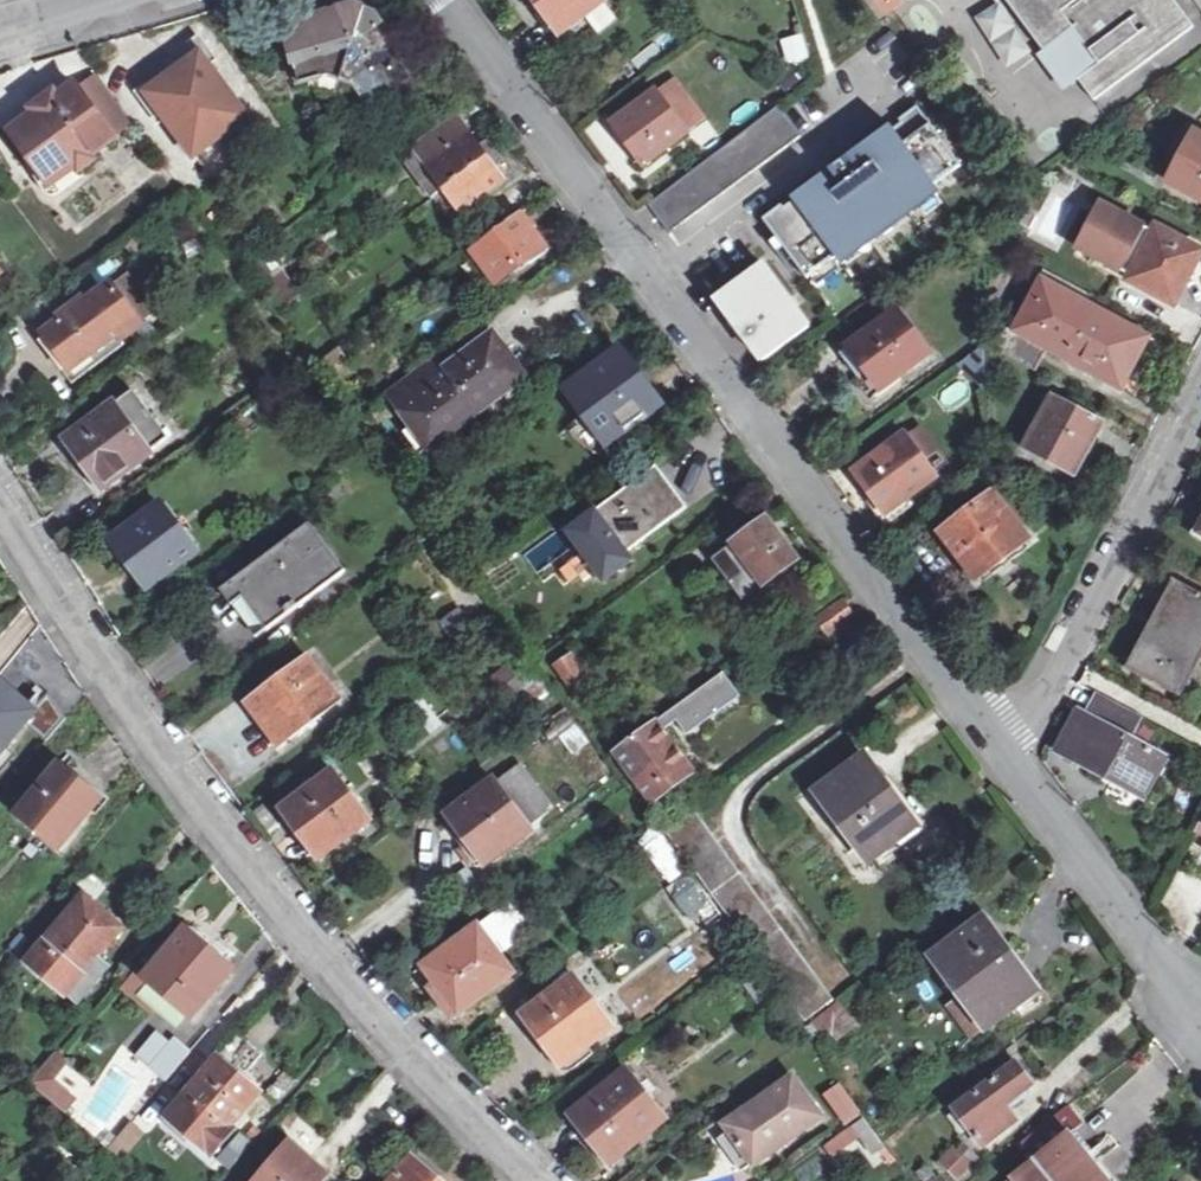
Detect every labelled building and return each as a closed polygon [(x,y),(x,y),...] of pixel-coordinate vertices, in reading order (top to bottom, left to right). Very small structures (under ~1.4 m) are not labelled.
[(534,4),(538,1),(562,31),(603,0),(531,0),(534,4)] [(1046,51),(1075,29),(1101,63),(1082,78),(1081,78),(1082,79),(1097,100),(1194,27),(1174,0),(1009,0),(1046,51)] [(311,85),(337,95),(359,106),(364,103),(370,107),(418,73),(375,12),(366,8),(357,3),(285,25),(304,86),(311,85)] [(1075,29),(1046,51),(1074,85),(1082,79),(1081,78),(1082,78),(1101,63),(1075,29)] [(801,33),(778,40),(786,67),(810,60),(801,33)] [(146,83),(199,156),(251,118),(199,44),(146,83)] [(677,76),(659,90),(690,131),(708,118),(677,76)] [(38,114),(16,130),(35,155),(27,160),(43,187),(46,190),(49,193),(54,195),(59,194),(85,174),(82,169),(95,159),(93,155),(116,138),(78,85),(59,98),(55,94),(35,109),(38,114)] [(616,121),(647,164),(690,131),(659,90),(616,121)] [(780,155),(804,137),(781,106),(647,203),(671,235),(780,156),(780,155)] [(767,220),(811,279),(964,165),(920,106),(902,119),(905,122),(897,128),(894,125),(796,198),(799,201),(788,209),(786,205),(767,220)] [(436,161),(423,171),(438,193),(446,188),(496,150),(490,141),(486,144),(465,116),(424,145),(436,161)] [(1200,196),(1200,135),(1195,132),(1170,181),(1200,196)] [(436,161),(424,145),(411,154),(423,171),(436,161)] [(496,150),(446,188),(462,210),(510,175),(500,162),(503,159),(496,150)] [(1014,160),(1024,175),(1038,165),(1028,150),(1014,160)] [(1122,280),(1174,308),(1200,257),(1200,244),(1152,218),(1149,223),(1098,195),(1072,246),(1124,275),(1122,280)] [(549,249),(521,212),(470,250),(493,282),(524,259),(529,264),(549,249)] [(766,265),(721,298),(767,359),(812,325),(766,265)] [(266,284),(290,304),(302,290),(278,270),(266,284)] [(113,283),(141,322),(159,309),(130,271),(113,283)] [(1043,277),(1016,330),(1048,347),(1052,340),(1102,367),(1099,374),(1121,386),(1150,333),(1043,277)] [(59,321),(43,333),(66,363),(70,369),(119,334),(123,339),(143,324),(141,322),(113,283),(111,282),(87,300),(82,293),(55,314),(59,321)] [(851,348),(870,375),(881,387),(929,352),(899,311),(851,348)] [(1037,367),(1048,347),(1016,330),(1007,324),(996,346),(1037,367)] [(70,369),(66,363),(62,366),(73,383),(127,344),(123,339),(119,334),(70,369)] [(470,370),(461,358),(399,404),(424,437),(457,412),(462,418),(518,376),(515,370),(520,366),(504,345),(470,370)] [(319,362),(323,367),(344,351),(340,346),(319,362)] [(865,379),(870,375),(851,348),(846,352),(865,379)] [(573,387),(609,436),(660,399),(623,349),(573,387)] [(135,391),(70,439),(104,486),(169,439),(135,391)] [(1111,419),(1053,391),(1025,446),(1073,473),(1077,467),(1085,470),(1111,419)] [(856,478),(873,502),(879,498),(887,509),(905,496),(935,473),(904,432),(856,467),(861,473),(856,478)] [(394,442),(385,449),(397,467),(406,461),(394,442)] [(628,550),(675,514),(658,490),(674,478),(661,460),(567,530),(604,578),(633,556),(628,550)] [(994,491),(942,531),(977,579),(1029,538),(994,491)] [(911,504),(905,496),(887,509),(879,498),(873,502),(888,523),(911,504)] [(162,506),(115,540),(149,586),(196,552),(162,506)] [(805,566),(770,519),(718,558),(756,612),(777,596),(773,589),(805,566)] [(304,531),(339,577),(347,571),(311,525),(304,531)] [(561,529),(524,554),(534,569),(571,544),(561,529)] [(304,531),(222,591),(233,605),(244,597),(268,630),(339,577),(304,531)] [(1177,578),(1156,618),(1168,624),(1151,659),(1162,665),(1155,679),(1181,692),(1200,652),(1200,590),(1177,578)] [(244,597),(233,605),(258,637),(268,630),(244,597)] [(857,616),(846,601),(823,619),(833,634),(857,616)] [(1131,667),(1155,679),(1162,665),(1151,659),(1168,624),(1156,618),(1131,667)] [(577,653),(559,666),(576,690),(594,677),(577,653)] [(310,656),(251,701),(283,744),(343,700),(310,656)] [(510,667),(496,677),(506,691),(520,681),(510,667)] [(725,668),(618,747),(654,798),(673,783),(668,776),(691,760),(666,727),(679,717),(690,731),(742,692),(725,668)] [(26,725),(46,743),(66,719),(49,693),(42,700),(29,716),(9,699),(14,692),(0,680),(0,755),(26,725)] [(1141,713),(1100,691),(1089,712),(1082,710),(1064,749),(1148,791),(1167,752),(1131,734),(1141,713)] [(29,704),(14,692),(9,699),(29,716),(42,700),(37,695),(29,704)] [(824,793),(874,861),(925,822),(874,755),(824,793)] [(498,783),(530,826),(554,808),(522,765),(498,783)] [(59,766),(18,813),(60,849),(101,802),(59,766)] [(335,771),(285,809),(321,857),(371,820),(335,771)] [(496,780),(452,815),(465,832),(456,838),(478,868),(532,830),(530,826),(498,783),(496,780)] [(694,890),(678,901),(690,918),(706,907),(694,890)] [(64,916),(27,961),(77,1003),(108,967),(96,957),(120,928),(88,901),(71,921),(64,916)] [(511,903),(479,926),(496,949),(513,937),(527,924),(511,903)] [(940,959),(989,1026),(1040,988),(990,922),(940,959)] [(145,973),(192,1013),(233,966),(185,926),(145,973)] [(479,926),(425,966),(459,1013),(514,973),(496,949),(479,926)] [(759,971),(744,983),(760,1004),(774,992),(759,971)] [(575,977),(526,1014),(563,1064),(612,1027),(575,977)] [(168,1079),(191,1052),(174,1038),(150,1068),(166,1082),(168,1079)] [(231,1041),(218,1057),(236,1072),(249,1056),(231,1041)] [(54,1053),(39,1071),(52,1082),(67,1065),(54,1053)] [(218,1057),(167,1118),(212,1156),(235,1130),(230,1126),(260,1092),(236,1072),(218,1057)] [(1003,1103),(1010,1112),(1028,1099),(1022,1090),(1031,1083),(1016,1063),(955,1107),(968,1127),(993,1109),(1003,1103)] [(627,1070),(573,1114),(613,1162),(667,1118),(627,1070)] [(765,1107),(731,1131),(733,1134),(754,1163),(756,1165),(827,1115),(798,1075),(761,1101),(765,1107)] [(1000,1120),(1010,1112),(1003,1103),(993,1109),(1000,1120)] [(864,1119),(854,1126),(874,1154),(884,1146),(864,1119)] [(132,1123),(111,1148),(124,1160),(145,1135),(132,1123)] [(237,1132),(215,1160),(231,1172),(253,1143),(237,1132)] [(754,1163),(733,1134),(723,1142),(744,1171),(754,1163)] [(1024,1180),(1104,1180),(1070,1135),(1019,1174),(1024,1180)] [(945,1160),(958,1172),(977,1151),(963,1139),(945,1160)] [(256,1180),(323,1180),(328,1175),(290,1142),(256,1180)] [(393,1180),(439,1180),(413,1158),(393,1180)] [(921,1180),(943,1180),(930,1164),(916,1175),(921,1180)]
